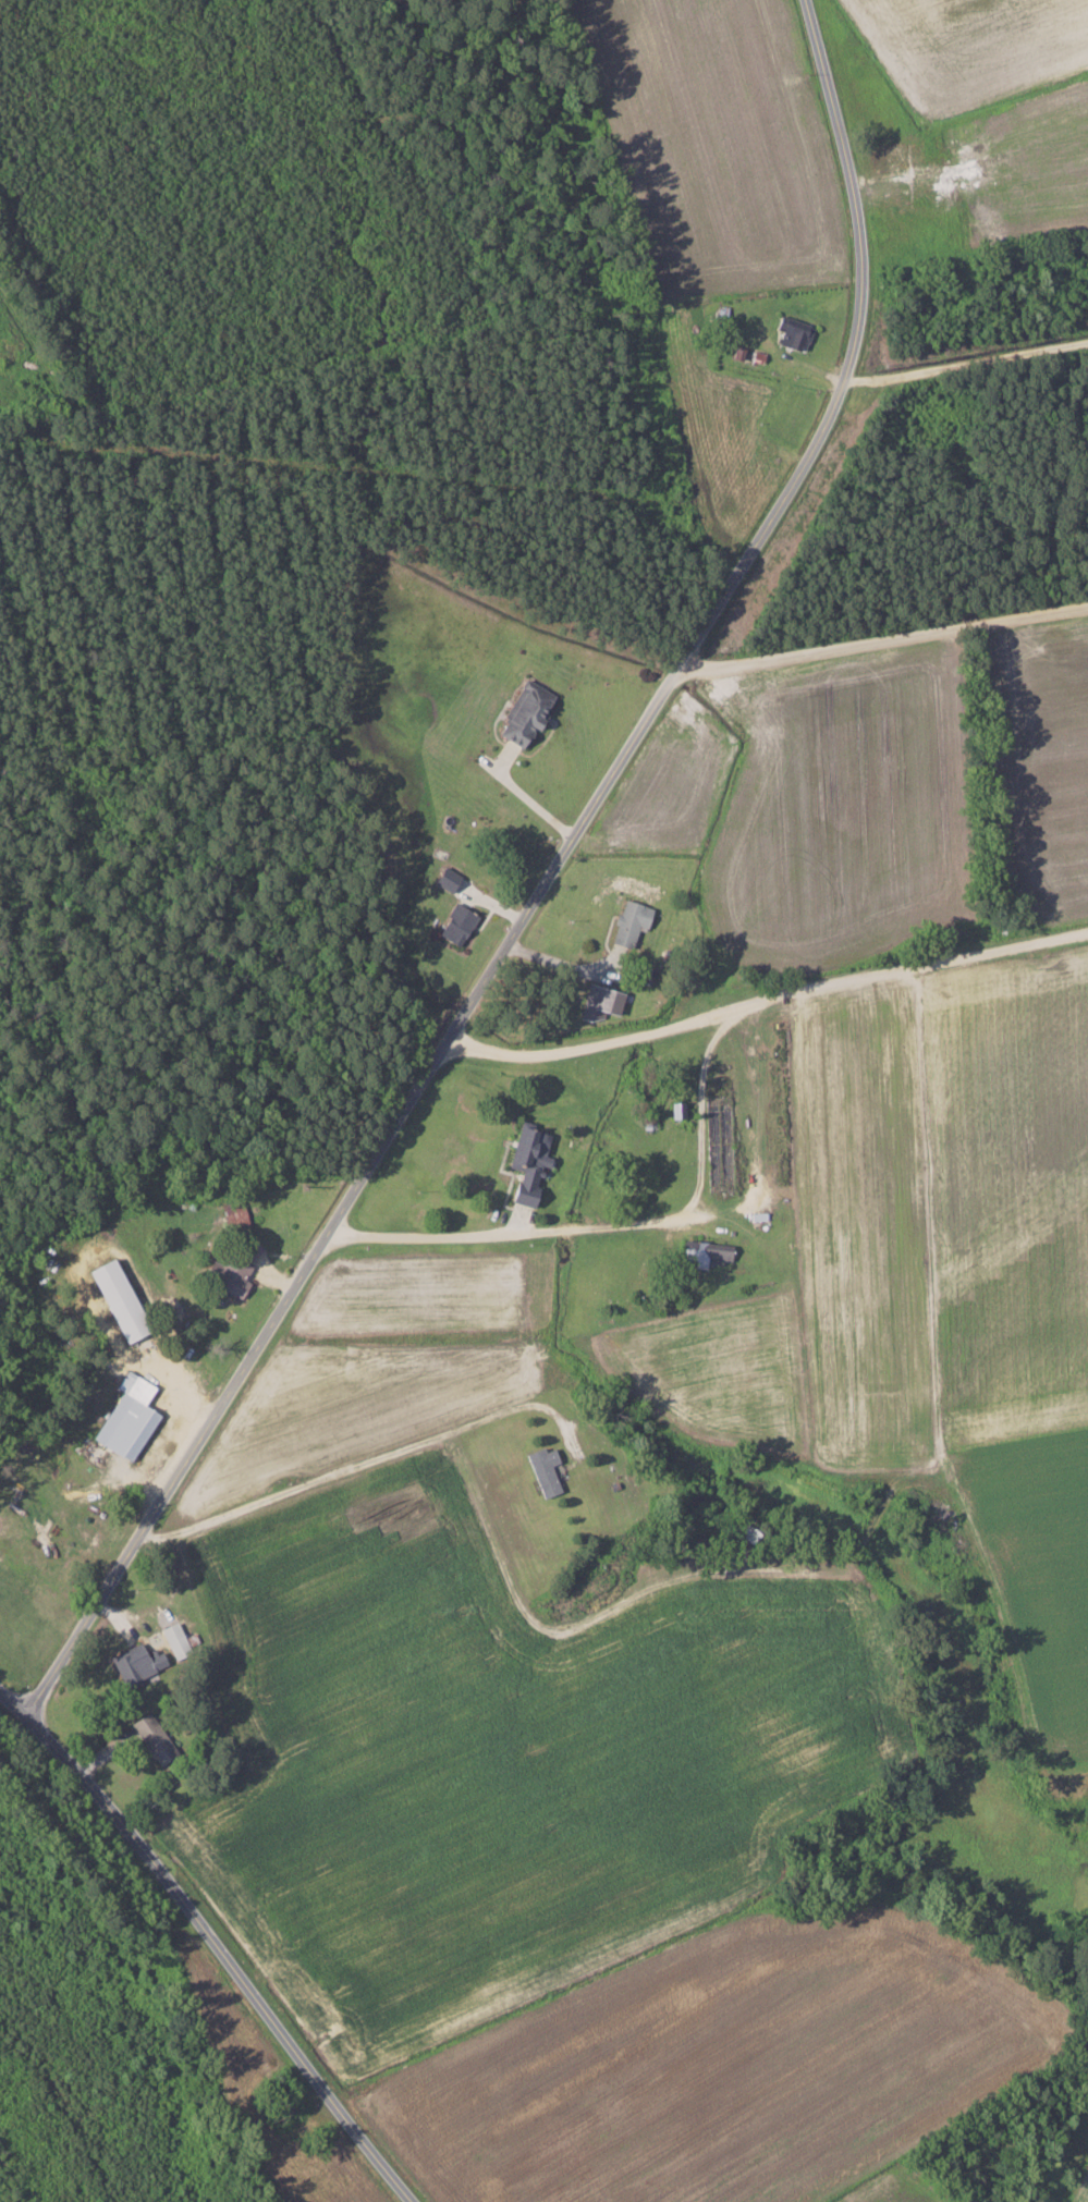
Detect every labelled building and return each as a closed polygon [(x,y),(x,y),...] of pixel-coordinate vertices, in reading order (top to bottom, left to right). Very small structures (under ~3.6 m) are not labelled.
[(781,328),(776,342),(799,351),(809,326),(779,314),(775,325),(781,328)] [(549,691),(522,679),(497,737),(524,748),(549,691)] [(431,883),(449,893),(459,874),(441,865),(431,883)] [(610,944),(632,948),(636,930),(646,932),(650,906),(622,901),(619,915),(615,914),(610,944)] [(475,914),(452,903),(436,936),(460,947),(475,914)] [(600,1023),(603,1012),(616,1016),(623,994),(588,984),(578,1016),(600,1023)] [(533,1208),(539,1187),(534,1186),(539,1166),(546,1168),(549,1158),(543,1156),(549,1133),(517,1126),(507,1168),(516,1171),(508,1202),(533,1208)] [(227,1228),(249,1224),(244,1200),(222,1205),(227,1228)] [(687,1268),(705,1270),(706,1259),(730,1261),(732,1245),(690,1241),(687,1268)] [(114,1257),(85,1270),(121,1345),(149,1331),(114,1257)] [(216,1289),(240,1298),(247,1281),(246,1281),(251,1265),(229,1257),(216,1289)] [(156,1414),(143,1407),(154,1387),(124,1371),(114,1389),(120,1392),(93,1441),(130,1461),(156,1414)] [(542,1499),(561,1491),(551,1466),(559,1462),(553,1448),(545,1451),(543,1447),(524,1455),(542,1499)] [(160,1628),(171,1657),(188,1651),(177,1622),(160,1628)] [(146,1656),(140,1643),(109,1658),(124,1687),(168,1665),(160,1649),(146,1656)] [(155,1766),(175,1754),(150,1713),(114,1736),(123,1750),(139,1740),(155,1766)]
